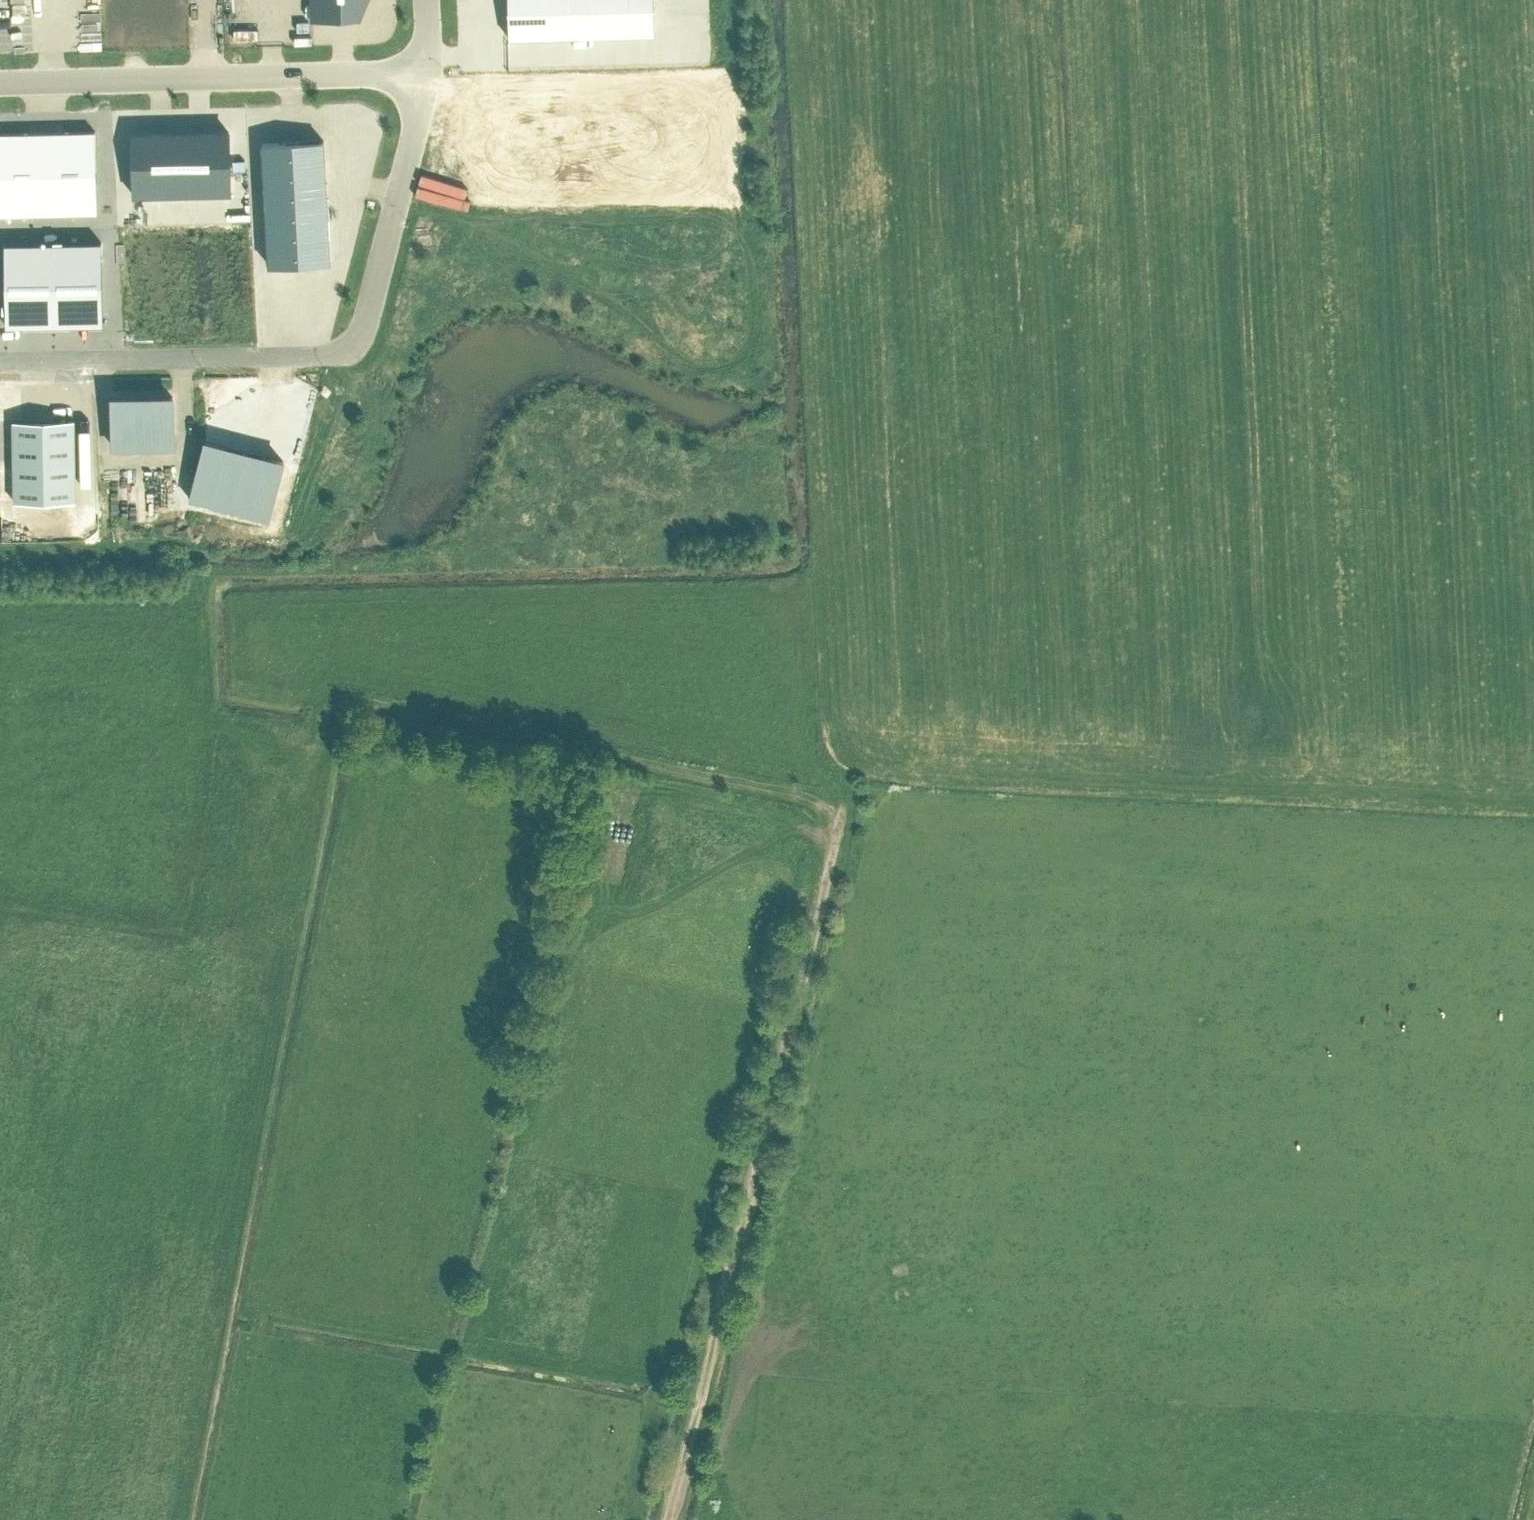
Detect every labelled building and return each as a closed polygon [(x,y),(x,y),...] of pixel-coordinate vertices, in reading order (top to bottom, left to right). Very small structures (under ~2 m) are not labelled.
[(311,18),(356,17),(356,0),(311,0),(311,18)] [(509,37),(654,33),(653,0),(508,0),(509,37)] [(94,130),(46,131),(49,213),(96,212),(94,130)] [(199,131),(131,133),(133,195),(200,193),(232,192),(230,130),(199,131)] [(0,132),(0,195),(0,214),(49,213),(46,131),(0,132)] [(269,264),(331,261),(324,139),(262,143),(269,264)] [(55,323),(104,323),(102,241),(53,242),(55,323)] [(6,324),(55,323),(53,242),(4,242),(6,324)] [(175,394),(111,396),(111,444),(178,445),(175,394)] [(13,419),(15,501),(76,500),(74,418),(13,419)] [(206,437),(189,498),(271,519),(286,459),(206,437)]
